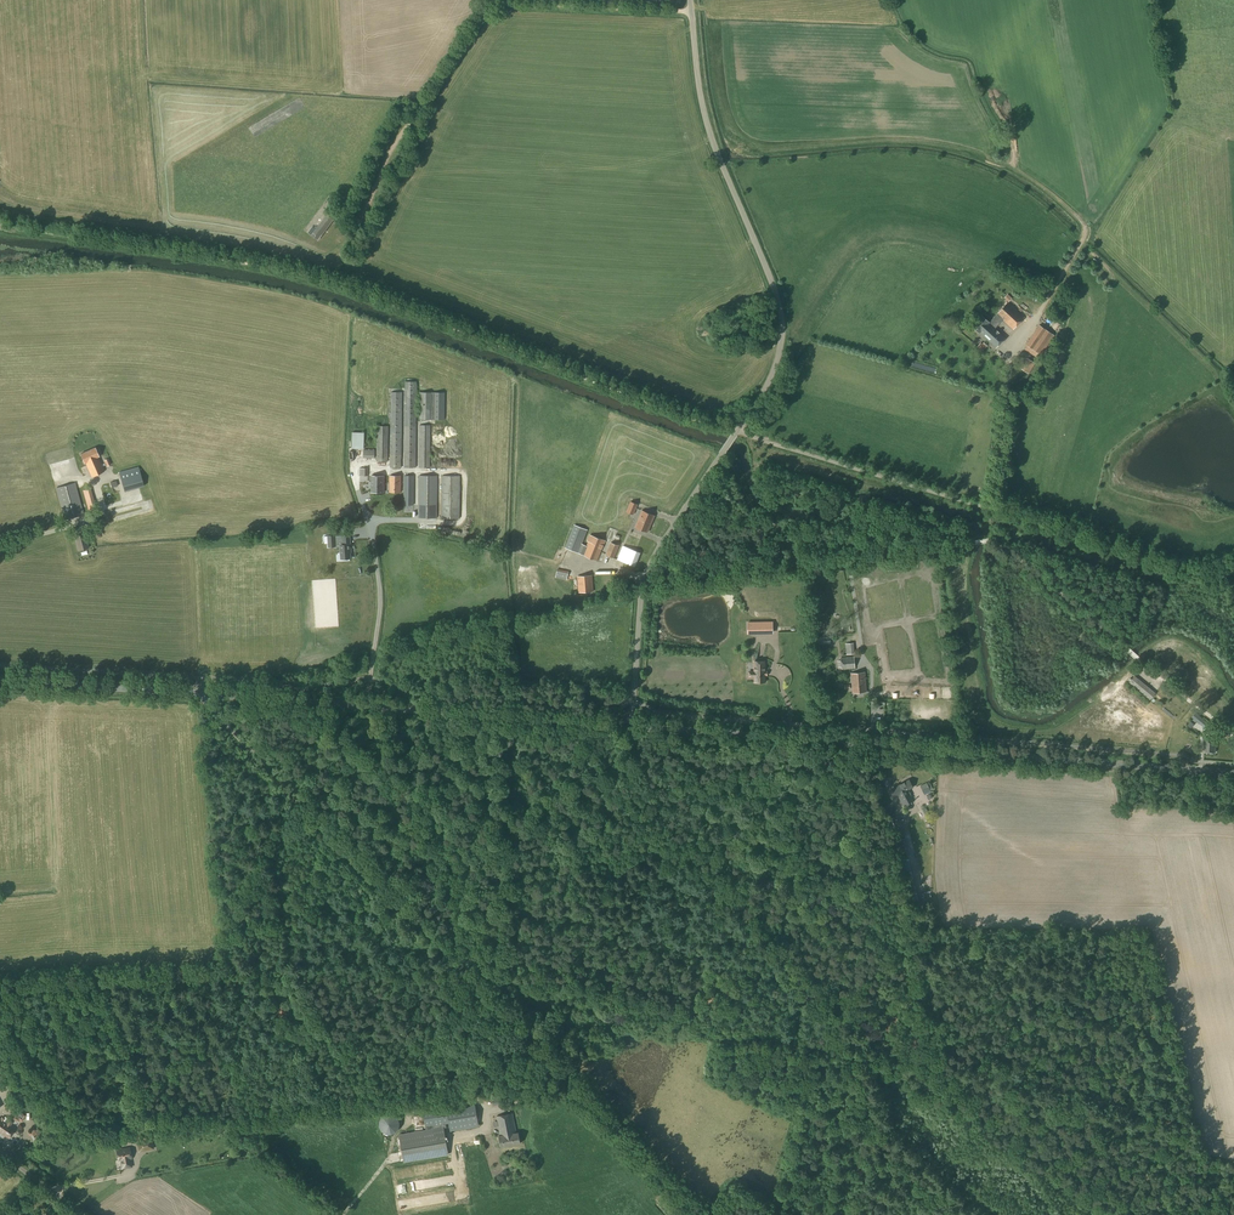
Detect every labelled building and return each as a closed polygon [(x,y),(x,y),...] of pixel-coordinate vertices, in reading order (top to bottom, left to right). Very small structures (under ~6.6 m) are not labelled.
[(317,240),(333,219),(327,215),(311,235),(317,240)] [(1010,294),(1006,298),(1011,302),(1015,298),(1010,294)] [(1024,317),(1016,310),(1017,309),(1008,302),(997,314),(996,314),(989,322),(981,314),(971,326),(979,333),(980,333),(996,348),(1005,338),(995,328),(1003,320),(1013,329),(1024,317)] [(1040,360),(1043,356),(1041,355),(1054,335),(1039,325),(1026,344),(1027,345),(1024,349),(1038,358),(1040,360)] [(987,343),(985,345),(983,343),(979,346),(985,352),(990,347),(987,343)] [(405,381),(404,468),(416,468),(416,404),(419,404),(419,419),(443,420),(444,392),(433,392),(420,392),(419,400),(416,400),(417,381),(405,381)] [(402,468),(402,392),(391,392),(390,467),(402,468)] [(100,429),(102,434),(116,430),(114,424),(100,429)] [(430,468),(430,425),(419,425),(419,468),(430,468)] [(388,462),(388,426),(377,426),(377,461),(388,462)] [(364,449),(364,447),(364,432),(352,432),(352,448),(364,449)] [(104,471),(98,457),(99,457),(95,447),(80,454),(84,463),(85,463),(92,477),(104,471)] [(363,458),(375,458),(375,450),(363,449),(363,458)] [(124,492),(144,486),(138,466),(119,472),(124,492)] [(384,492),(384,475),(371,475),(371,492),(384,492)] [(401,492),(401,475),(389,475),(389,492),(401,492)] [(403,505),(413,505),(414,475),(404,476),(403,505)] [(437,518),(437,476),(419,475),(418,518),(437,518)] [(441,518),(460,518),(460,476),(442,476),(441,518)] [(64,520),(84,515),(75,483),(55,488),(64,520)] [(88,510),(96,508),(90,488),(83,490),(88,510)] [(633,515),(638,504),(630,501),(626,512),(633,515)] [(648,532),(655,515),(642,510),(635,527),(648,532)] [(586,546),(582,544),(588,530),(574,524),(565,548),(597,561),(603,546),(604,546),(606,540),(590,534),(587,541),(588,541),(586,546)] [(78,550),(88,548),(85,534),(74,537),(78,550)] [(351,553),(350,534),(339,535),(339,536),(336,536),(336,535),(327,535),(328,547),(336,547),(336,545),(340,545),(341,559),(351,558),(350,553),(351,553)] [(622,547),(611,542),(605,555),(614,558),(617,559),(635,566),(640,553),(623,545),(622,547)] [(567,580),(569,571),(557,569),(555,577),(567,580)] [(579,592),(594,591),(592,575),(577,576),(579,592)] [(623,595),(613,597),(615,603),(624,600),(623,595)] [(772,632),(772,622),(748,623),(748,632),(772,632)] [(857,655),(856,644),(848,644),(849,655),(857,655)] [(842,669),(855,668),(854,656),(840,657),(842,669)] [(752,677),(754,677),(754,682),(765,682),(765,661),(754,661),(754,671),(752,671),(752,677)] [(852,693),(866,691),(865,672),(851,673),(852,693)] [(1150,700),(1155,693),(1135,676),(1129,682),(1150,700)] [(1199,724),(1203,719),(1196,712),(1192,717),(1199,724)] [(1216,739),(1216,737),(1205,736),(1205,738),(1206,738),(1205,752),(1215,753),(1216,739)] [(909,779),(902,784),(902,785),(905,791),(904,791),(907,798),(912,795),(910,793),(908,790),(913,787),(909,779)] [(924,794),(931,791),(927,782),(920,785),(924,794)] [(905,791),(902,785),(902,784),(892,789),(897,796),(898,796),(903,806),(914,800),(912,795),(907,798),(904,791),(905,791)] [(925,817),(930,815),(926,807),(921,810),(925,817)] [(914,883),(902,836),(905,836),(899,815),(890,818),(896,838),(892,839),(893,844),(899,842),(909,884),(913,901),(918,900),(914,883)] [(10,1099),(5,1106),(13,1112),(9,1117),(15,1121),(17,1123),(19,1121),(21,1122),(26,1115),(21,1112),(22,1111),(20,1109),(18,1108),(19,1105),(10,1099)] [(479,1127),(475,1104),(424,1113),(426,1130),(404,1134),(399,1134),(404,1162),(408,1161),(448,1154),(444,1128),(447,1127),(446,1124),(449,1123),(450,1132),(479,1127)] [(516,1133),(513,1113),(496,1116),(500,1136),(499,1136),(501,1146),(520,1143),(518,1132),(516,1133)] [(391,1134),(393,1133),(396,1131),(399,1127),(400,1122),(397,1117),(393,1114),(387,1114),(383,1116),(379,1120),(379,1126),(381,1131),(386,1134),(391,1134)] [(8,1138),(15,1129),(10,1126),(12,1123),(10,1122),(11,1121),(8,1119),(7,1121),(8,1121),(6,1123),(0,1119),(0,1132),(8,1138)] [(41,1141),(33,1127),(30,1128),(31,1130),(27,1132),(30,1136),(33,1141),(32,1141),(34,1145),(41,1141)] [(153,1148),(151,1138),(137,1141),(138,1148),(143,1147),(143,1150),(153,1148)] [(129,1163),(128,1159),(131,1158),(129,1148),(116,1151),(119,1161),(120,1160),(122,1168),(131,1166),(130,1162),(129,1163)] [(419,1188),(418,1184),(405,1186),(406,1193),(408,1193),(408,1190),(419,1188)]
